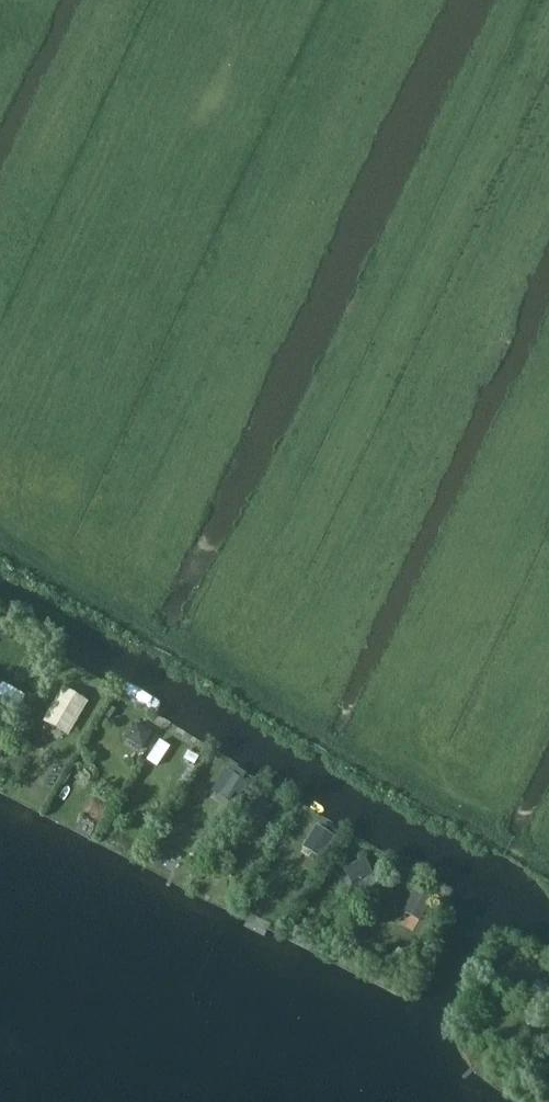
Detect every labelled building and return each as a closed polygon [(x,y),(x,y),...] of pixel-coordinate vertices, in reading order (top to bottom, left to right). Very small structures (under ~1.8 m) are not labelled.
[(136,724),(127,739),(142,749),(151,733),(136,724)] [(160,741),(153,750),(163,757),(169,747),(160,741)] [(188,752),(184,759),(194,765),(198,758),(188,752)] [(225,769),(217,782),(235,793),(240,797),(249,784),(243,780),(246,774),(233,766),(230,772),(225,769)] [(257,797),(249,809),(263,818),(271,806),(257,797)] [(119,802),(112,811),(119,817),(126,807),(119,802)] [(317,827),(308,841),(323,852),(333,835),(336,831),(326,824),(323,830),(317,827)] [(364,859),(347,868),(356,885),(373,876),(364,859)] [(379,882),(373,890),(381,896),(387,887),(379,882)] [(415,892),(407,908),(422,916),(431,900),(415,892)] [(354,914),(347,923),(357,930),(363,921),(354,914)] [(508,982),(503,989),(514,996),(518,989),(508,982)] [(529,997),(541,1004),(548,991),(548,989),(537,982),(529,997)] [(535,1011),(526,1026),(533,1030),(542,1015),(535,1011)]
